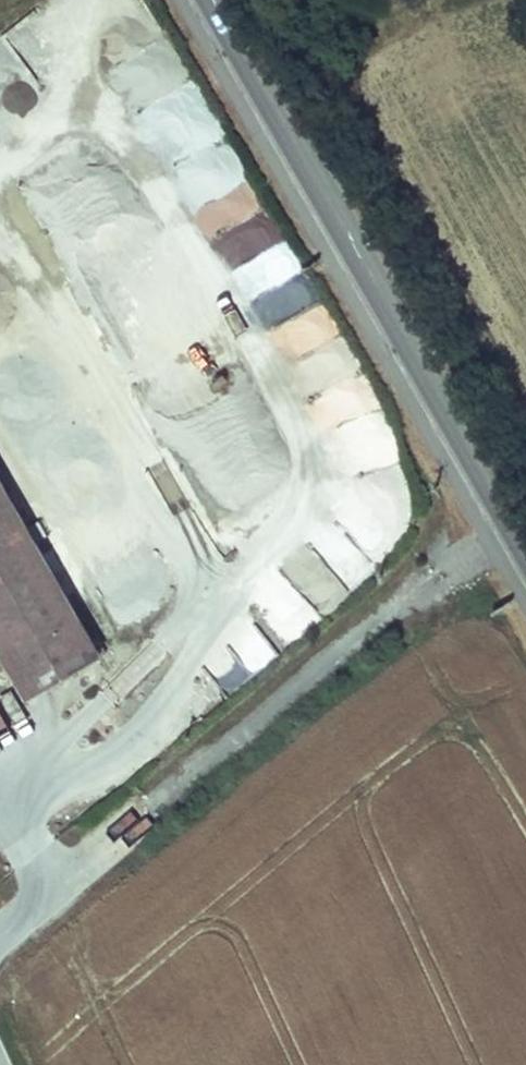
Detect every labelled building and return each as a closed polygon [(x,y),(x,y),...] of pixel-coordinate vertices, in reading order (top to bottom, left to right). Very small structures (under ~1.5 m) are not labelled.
[(230,266),(279,242),(265,212),(216,236),(230,266)] [(22,698),(98,654),(0,485),(0,659),(22,698)] [(239,655),(211,664),(219,688),(247,680),(239,655)]
